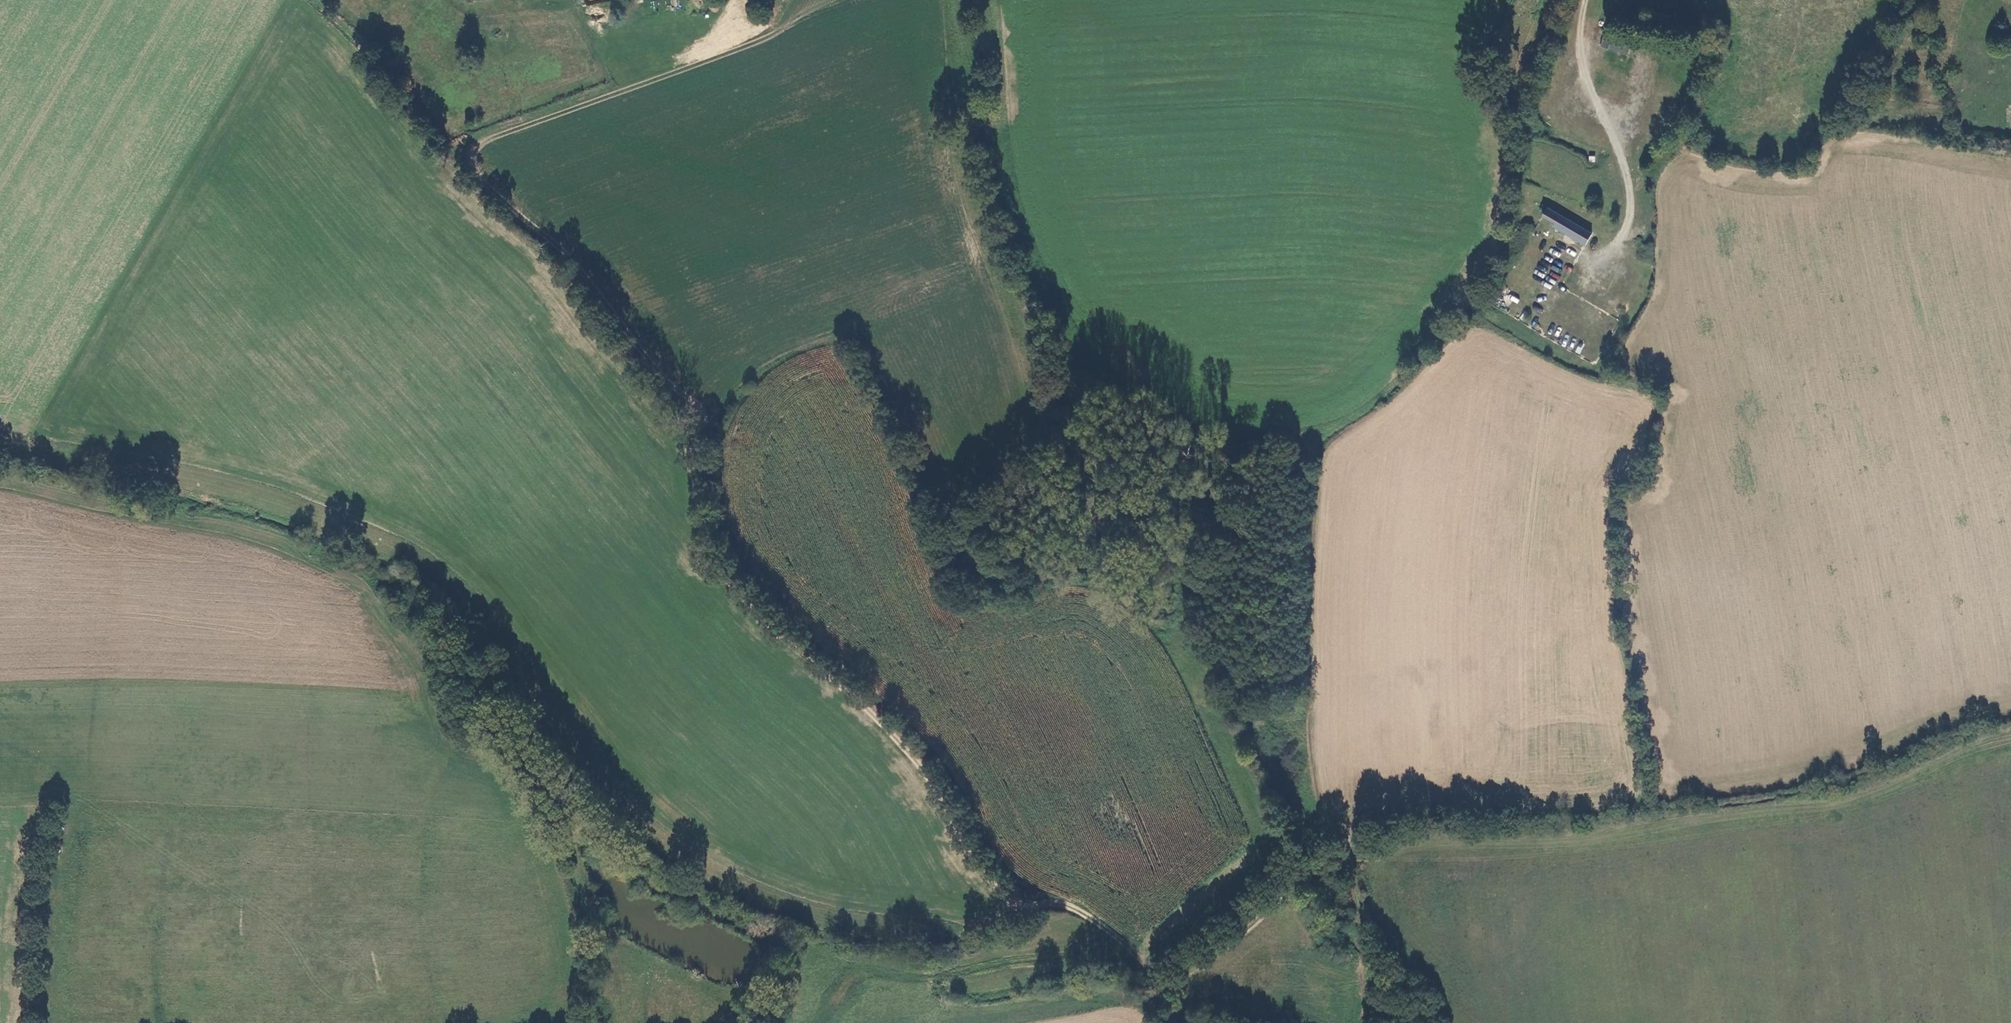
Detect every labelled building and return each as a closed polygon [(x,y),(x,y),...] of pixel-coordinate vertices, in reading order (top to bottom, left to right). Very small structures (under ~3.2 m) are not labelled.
[(1589,246),(1595,235),(1551,208),(1547,216),(1560,223),(1557,227),(1589,246)]
